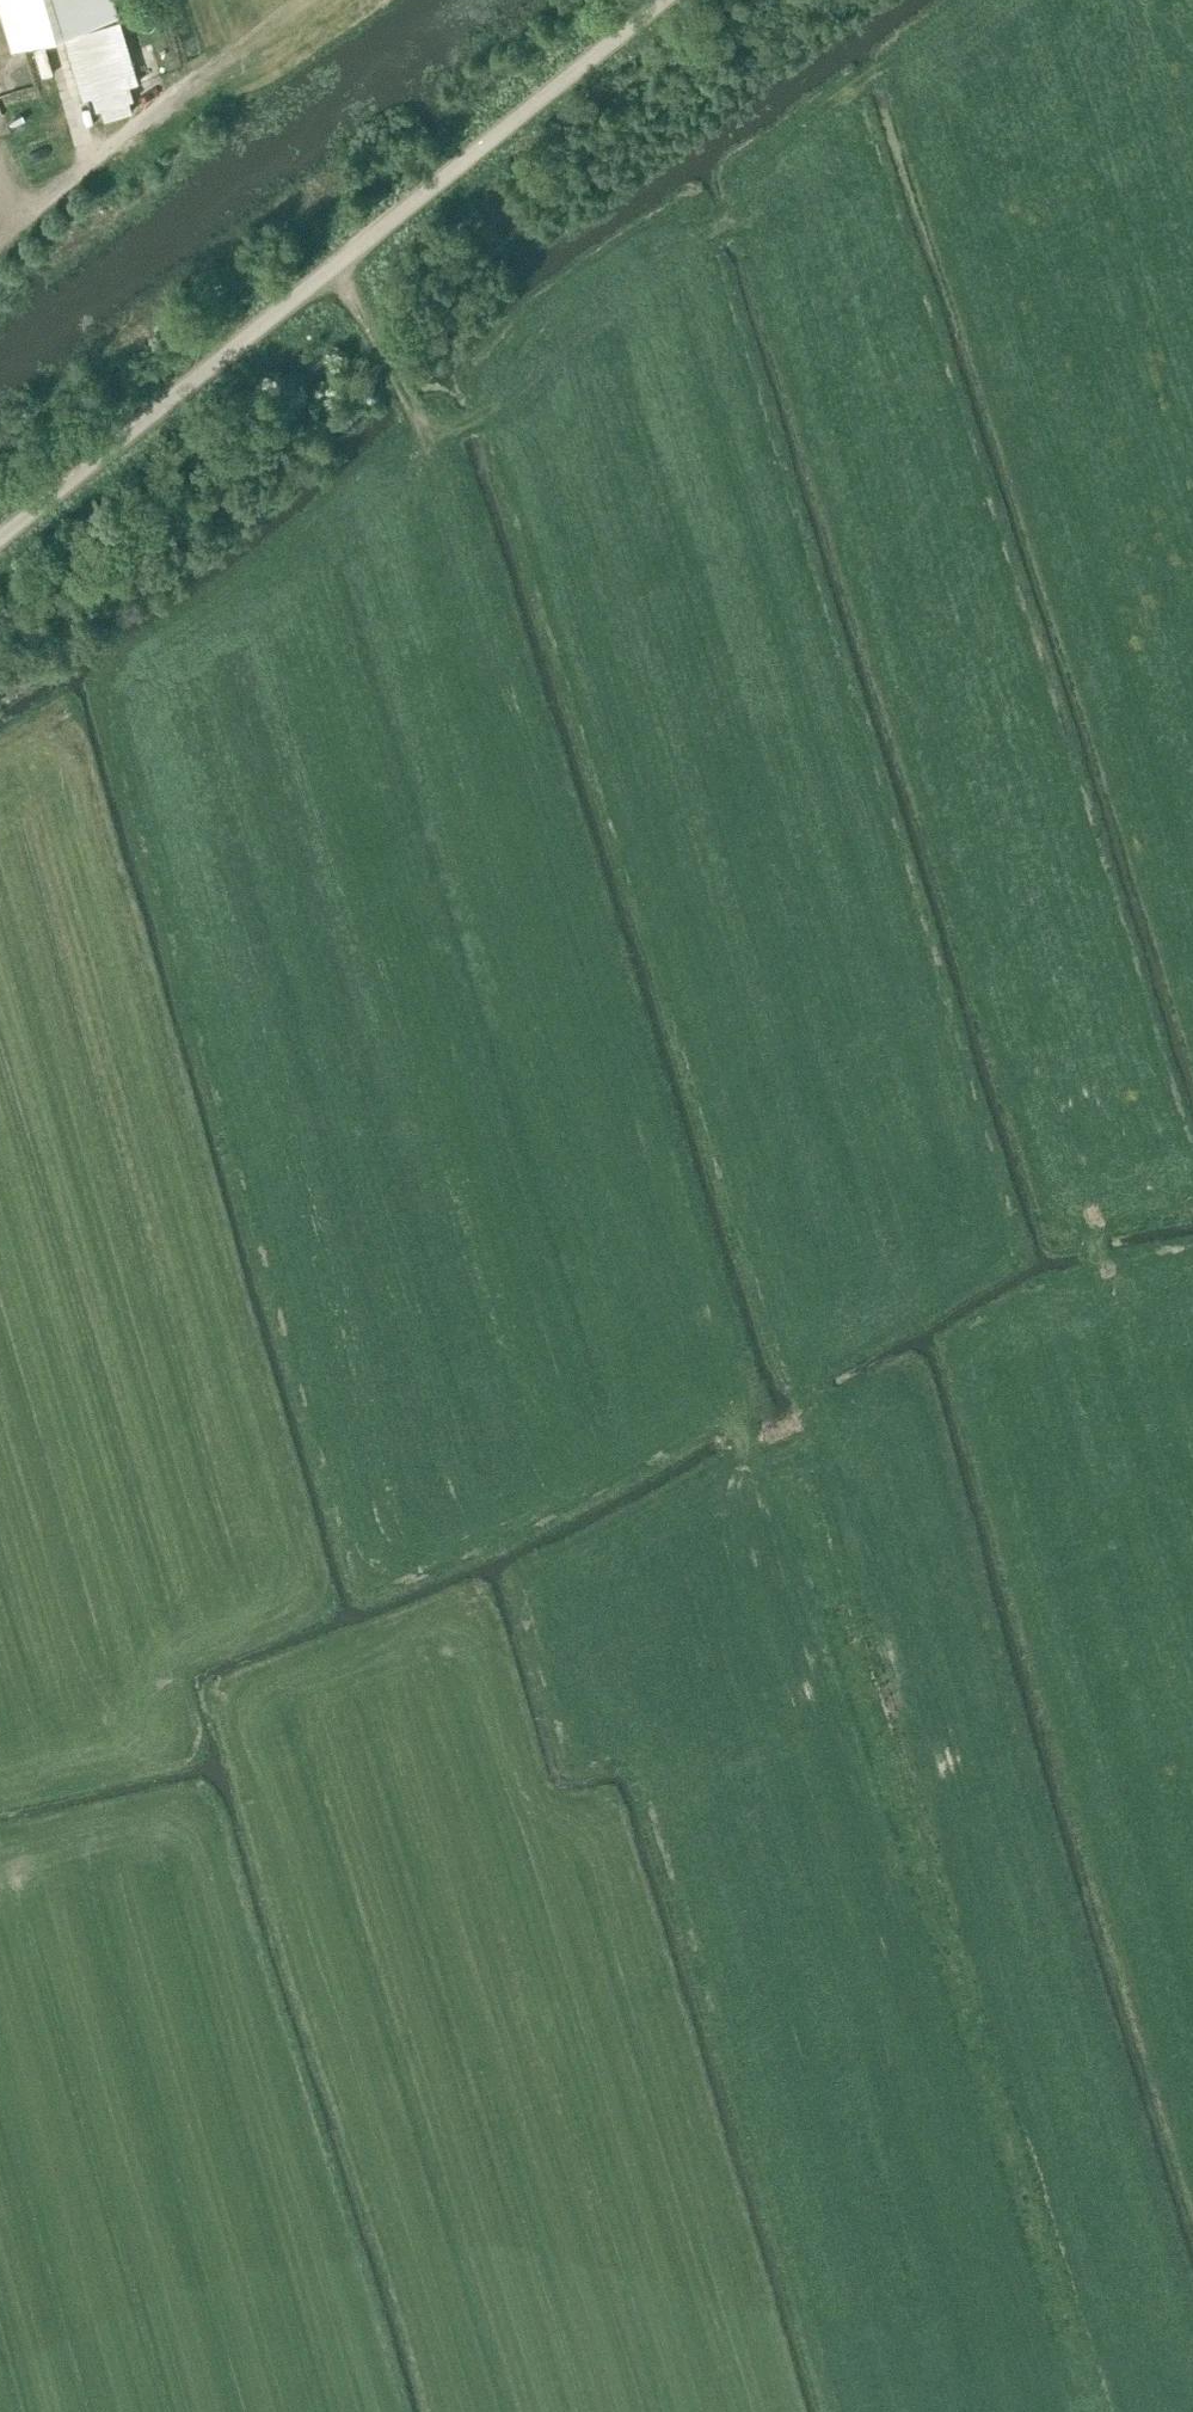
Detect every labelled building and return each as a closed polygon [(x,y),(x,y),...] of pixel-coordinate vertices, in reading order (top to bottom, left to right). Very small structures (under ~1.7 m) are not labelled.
[(11,46),(116,15),(112,0),(0,0),(0,9),(11,46)] [(119,20),(63,37),(82,99),(91,96),(96,110),(100,109),(103,120),(131,111),(127,100),(132,99),(128,85),(137,82),(119,20)]
